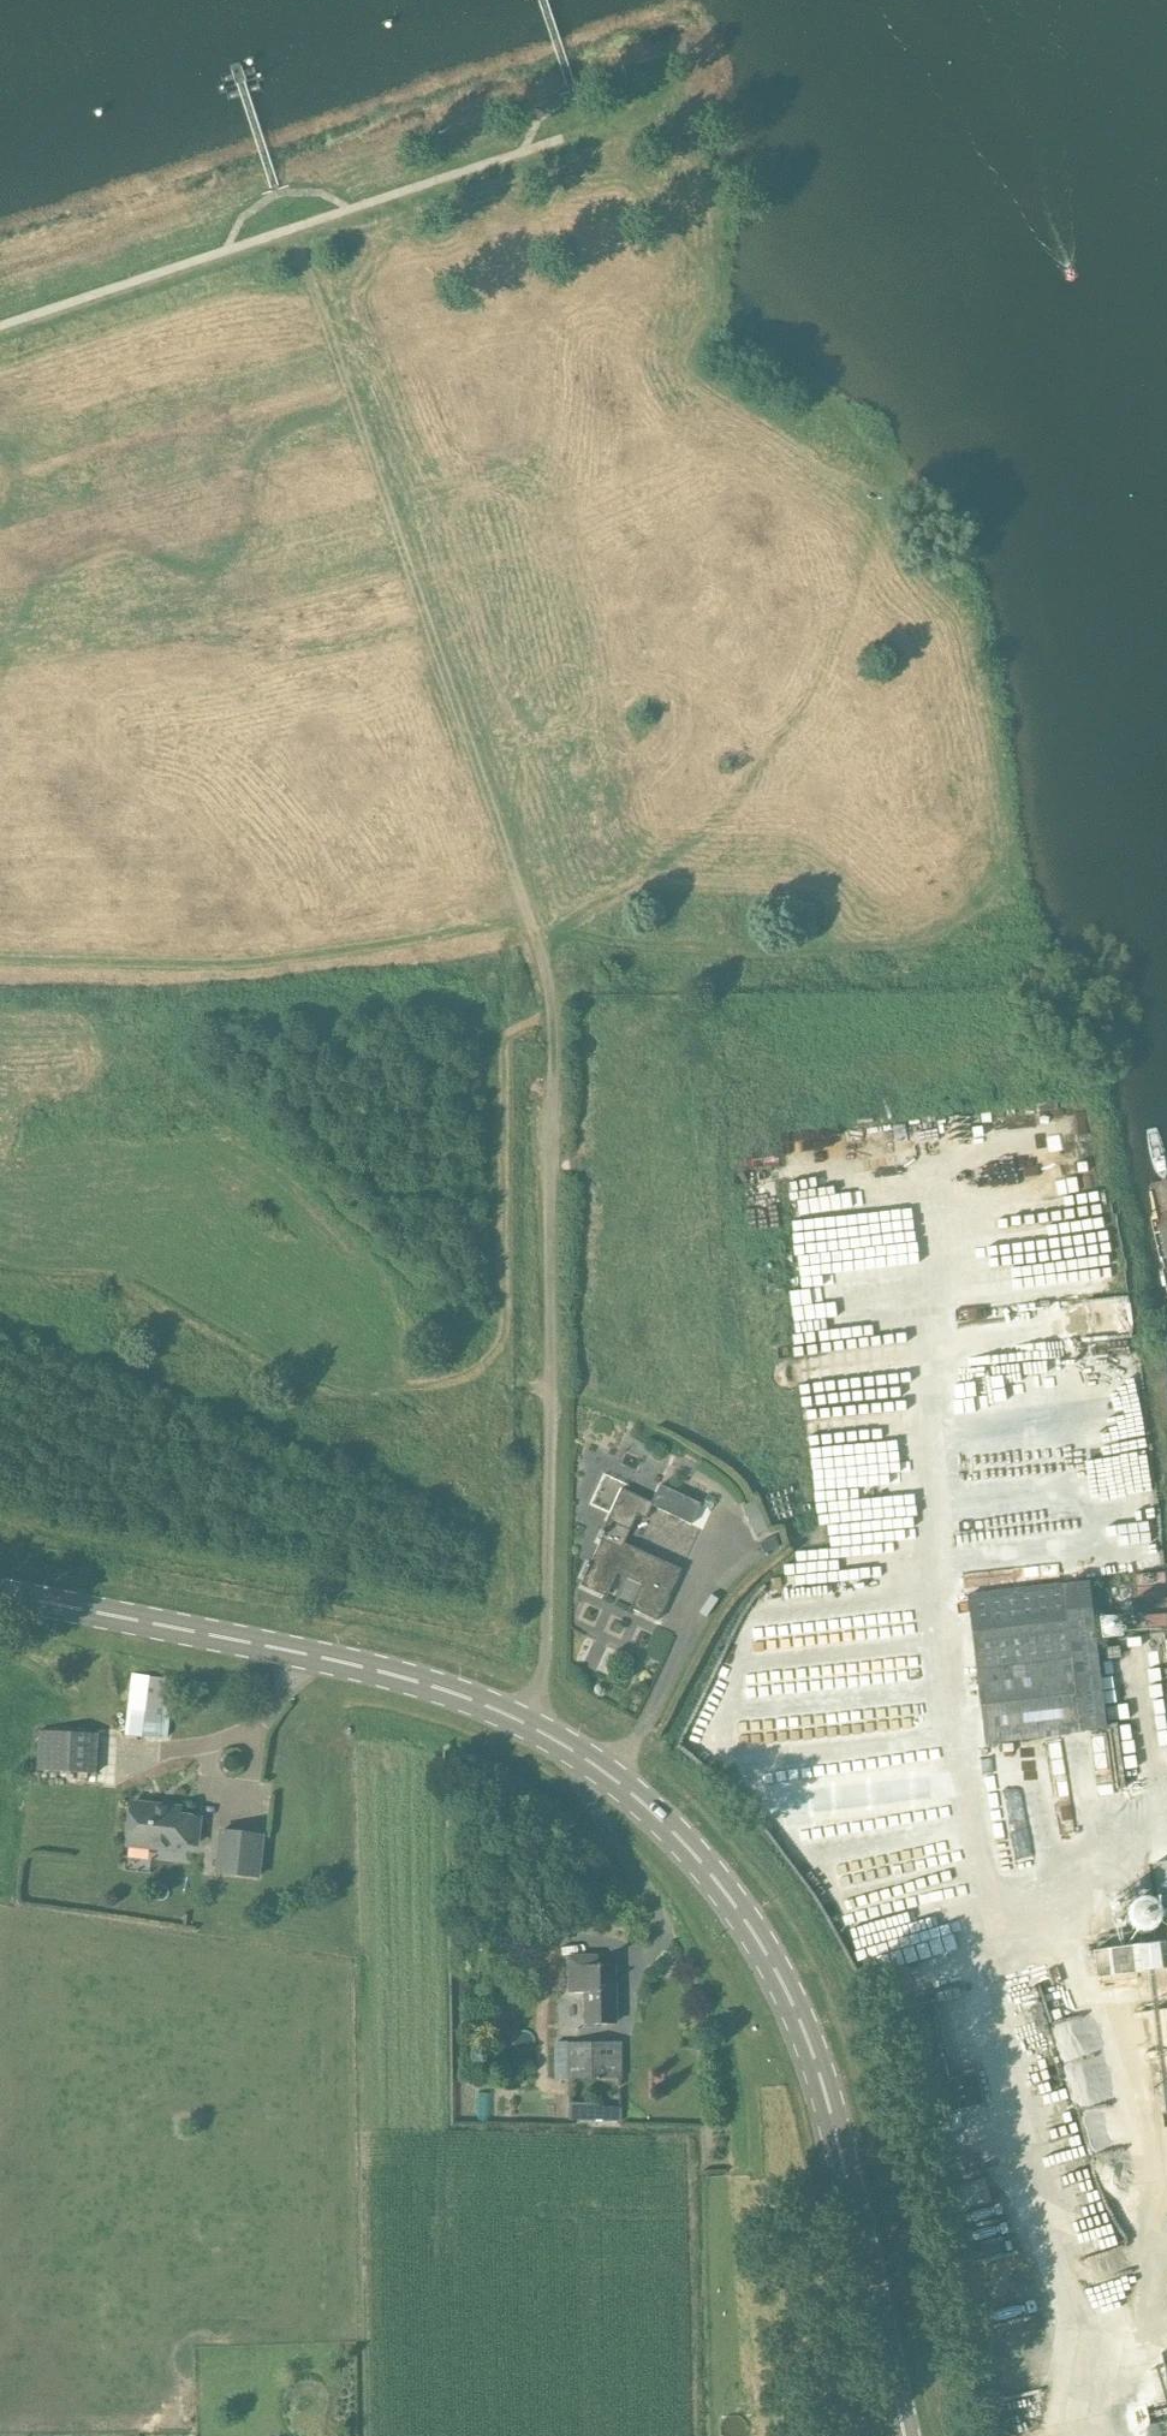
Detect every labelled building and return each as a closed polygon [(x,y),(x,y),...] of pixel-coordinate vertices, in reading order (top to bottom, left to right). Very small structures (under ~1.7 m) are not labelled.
[(1156,1521),(1143,1409),(1111,1413),(1121,1491),(1116,1491),(1118,1507),(1131,1506),(1134,1524),(1156,1521)] [(660,1485),(652,1503),(653,1503),(652,1506),(692,1524),(701,1504),(660,1485)] [(584,1578),(581,1585),(604,1596),(617,1568),(646,1582),(633,1609),(658,1621),(668,1599),(682,1569),(625,1543),(638,1515),(646,1519),(652,1506),(653,1503),(652,1503),(622,1489),(587,1563),(581,1576),(584,1578)] [(769,1529),(754,1500),(743,1506),(757,1535),(769,1529)] [(776,1536),(760,1543),(765,1553),(781,1546),(776,1536)] [(1139,1599),(1166,1595),(1166,1585),(1164,1569),(1135,1574),(1139,1599)] [(1106,1728),(1089,1583),(970,1597),(988,1742),(1106,1728)] [(167,1677),(133,1674),(126,1735),(160,1738),(167,1677)] [(99,1734),(42,1731),(40,1767),(97,1771),(99,1734)] [(181,1808),(132,1803),(127,1852),(179,1855),(179,1846),(196,1847),(199,1818),(180,1816),(181,1808)] [(263,1835),(222,1830),(218,1873),(258,1878),(263,1835)] [(1155,1864),(1162,1922),(1166,1921),(1166,1862),(1155,1864)] [(1094,1951),(1097,1977),(1113,1975),(1135,1973),(1166,1969),(1166,1955),(1165,1942),(1134,1946),(1133,1932),(1108,1935),(1109,1940),(1097,1941),(1097,1950),(1094,1951)] [(599,1964),(599,1955),(569,1956),(570,1992),(585,1992),(586,2024),(617,2024),(616,1965),(602,1965),(602,1964),(599,1964)] [(597,2042),(568,2042),(569,2079),(598,2078),(622,2078),(621,2042),(597,2042)] [(570,2102),(570,2119),(599,2120),(622,2120),(622,2106),(598,2106),(598,2103),(570,2102)] [(950,2214),(990,2201),(983,2178),(942,2191),(950,2214)]
